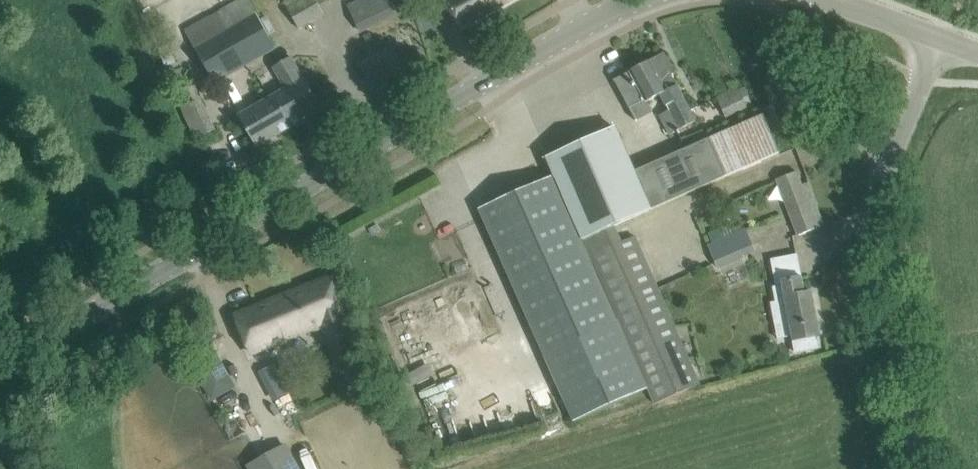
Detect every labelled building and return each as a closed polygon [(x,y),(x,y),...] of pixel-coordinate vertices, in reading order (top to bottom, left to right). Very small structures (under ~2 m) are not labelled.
[(215,82),(276,48),(249,0),(241,0),(186,31),(215,82)] [(299,28),(324,14),(316,0),(303,0),(288,9),(299,28)] [(360,31),(396,13),(390,0),(362,0),(349,7),(360,31)] [(461,27),(510,0),(446,0),(461,27)] [(664,55),(615,79),(637,120),(653,111),(648,101),(662,94),(670,110),(660,115),(671,134),(677,131),(678,133),(681,132),(680,130),(696,121),(671,75),(674,73),(664,55)] [(286,88),(273,95),(291,127),(323,108),(304,77),(291,56),(274,67),(286,88)] [(716,97),(727,118),(748,108),(743,98),(755,92),(751,84),(739,90),(738,87),(716,97)] [(176,93),(195,138),(215,130),(196,85),(176,93)] [(291,127),(273,95),(239,115),(257,147),(291,127)] [(766,108),(776,133),(790,127),(780,102),(766,108)] [(615,127),(547,157),(555,175),(583,239),(781,152),(764,114),(634,171),(615,127)] [(778,179),(799,235),(818,227),(810,206),(815,204),(807,183),(802,185),(796,171),(778,179)] [(626,336),(619,322),(590,254),(583,239),(555,175),(479,209),(544,356),(598,331),(605,346),(626,336)] [(717,266),(756,253),(748,228),(709,242),(717,266)] [(635,236),(590,254),(619,322),(626,336),(655,404),(699,384),(635,236)] [(803,277),(782,281),(794,340),(821,335),(812,292),(801,294),(798,279),(803,278),(803,277)] [(337,356),(341,366),(359,358),(342,315),(344,315),(329,278),(236,315),(251,352),(323,323),(337,356)] [(223,394),(205,365),(194,371),(212,401),(223,394)] [(246,468),(298,468),(286,446),(245,468),(246,468)]
